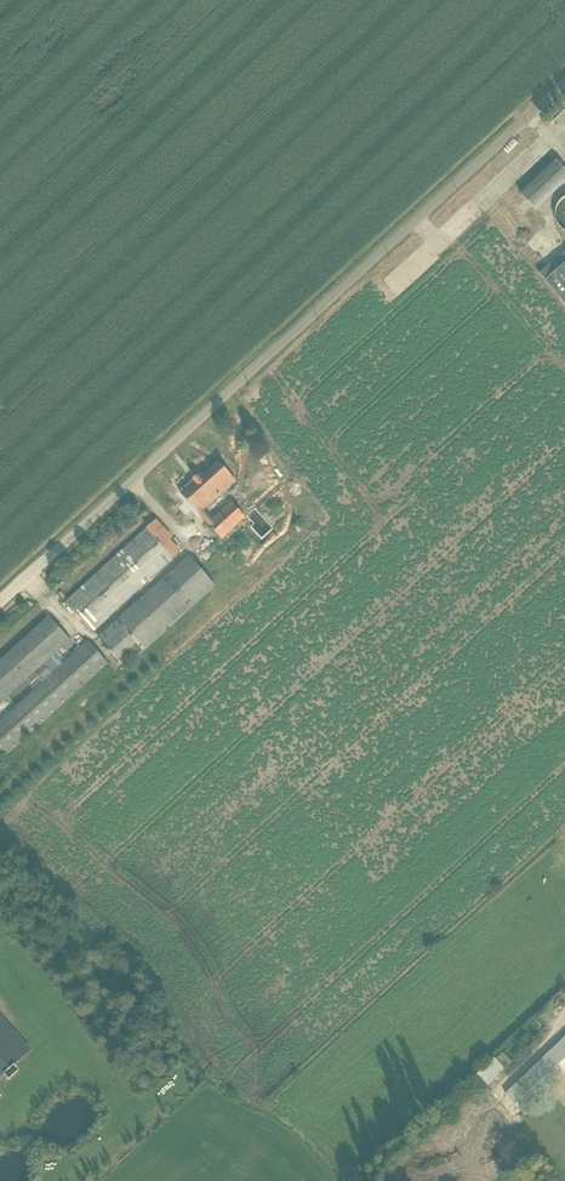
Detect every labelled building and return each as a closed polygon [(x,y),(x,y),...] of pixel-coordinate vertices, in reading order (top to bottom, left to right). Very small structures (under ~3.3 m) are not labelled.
[(521,196),(535,212),(564,184),(564,171),(556,162),(521,196)] [(563,204),(561,207),(558,211),(557,215),(557,218),(557,222),(558,226),(560,229),(562,232),(564,235),(564,203),(563,204)] [(539,274),(564,306),(564,252),(539,274)] [(203,512),(236,483),(218,463),(202,478),(200,476),(180,494),(222,541),(226,538),(228,540),(235,534),(232,531),(245,519),(231,504),(212,522),(203,512)] [(126,670),(301,510),(283,490),(235,534),(228,540),(199,568),(189,558),(99,640),(126,670)] [(66,604),(93,633),(174,559),(173,559),(180,552),(179,551),(171,541),(172,539),(155,522),(66,604)] [(108,665),(88,643),(52,676),(51,674),(62,665),(55,656),(62,649),(66,652),(74,645),(50,619),(0,665),(0,706),(34,675),(43,685),(0,723),(0,764),(108,665)] [(0,1018),(0,1079),(32,1051),(0,1018)] [(503,1096),(514,1108),(560,1064),(564,1070),(564,1037),(503,1096)] [(486,1089),(506,1071),(505,1070),(511,1063),(502,1054),(496,1060),(495,1059),(476,1077),(486,1089)] [(512,1119),(519,1125),(527,1117),(521,1111),(512,1119)]
